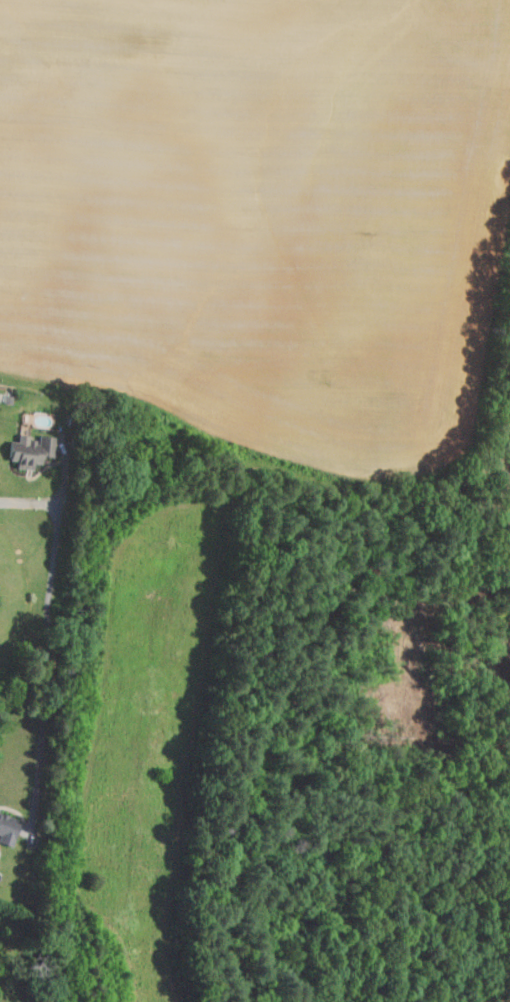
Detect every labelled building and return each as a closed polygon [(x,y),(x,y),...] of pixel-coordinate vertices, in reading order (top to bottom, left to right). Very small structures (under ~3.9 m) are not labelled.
[(53,437),(36,435),(36,437),(16,435),(15,442),(7,441),(5,464),(30,467),(30,462),(38,463),(39,455),(51,456),(53,437)] [(10,846),(16,816),(0,812),(0,843),(10,846)]
